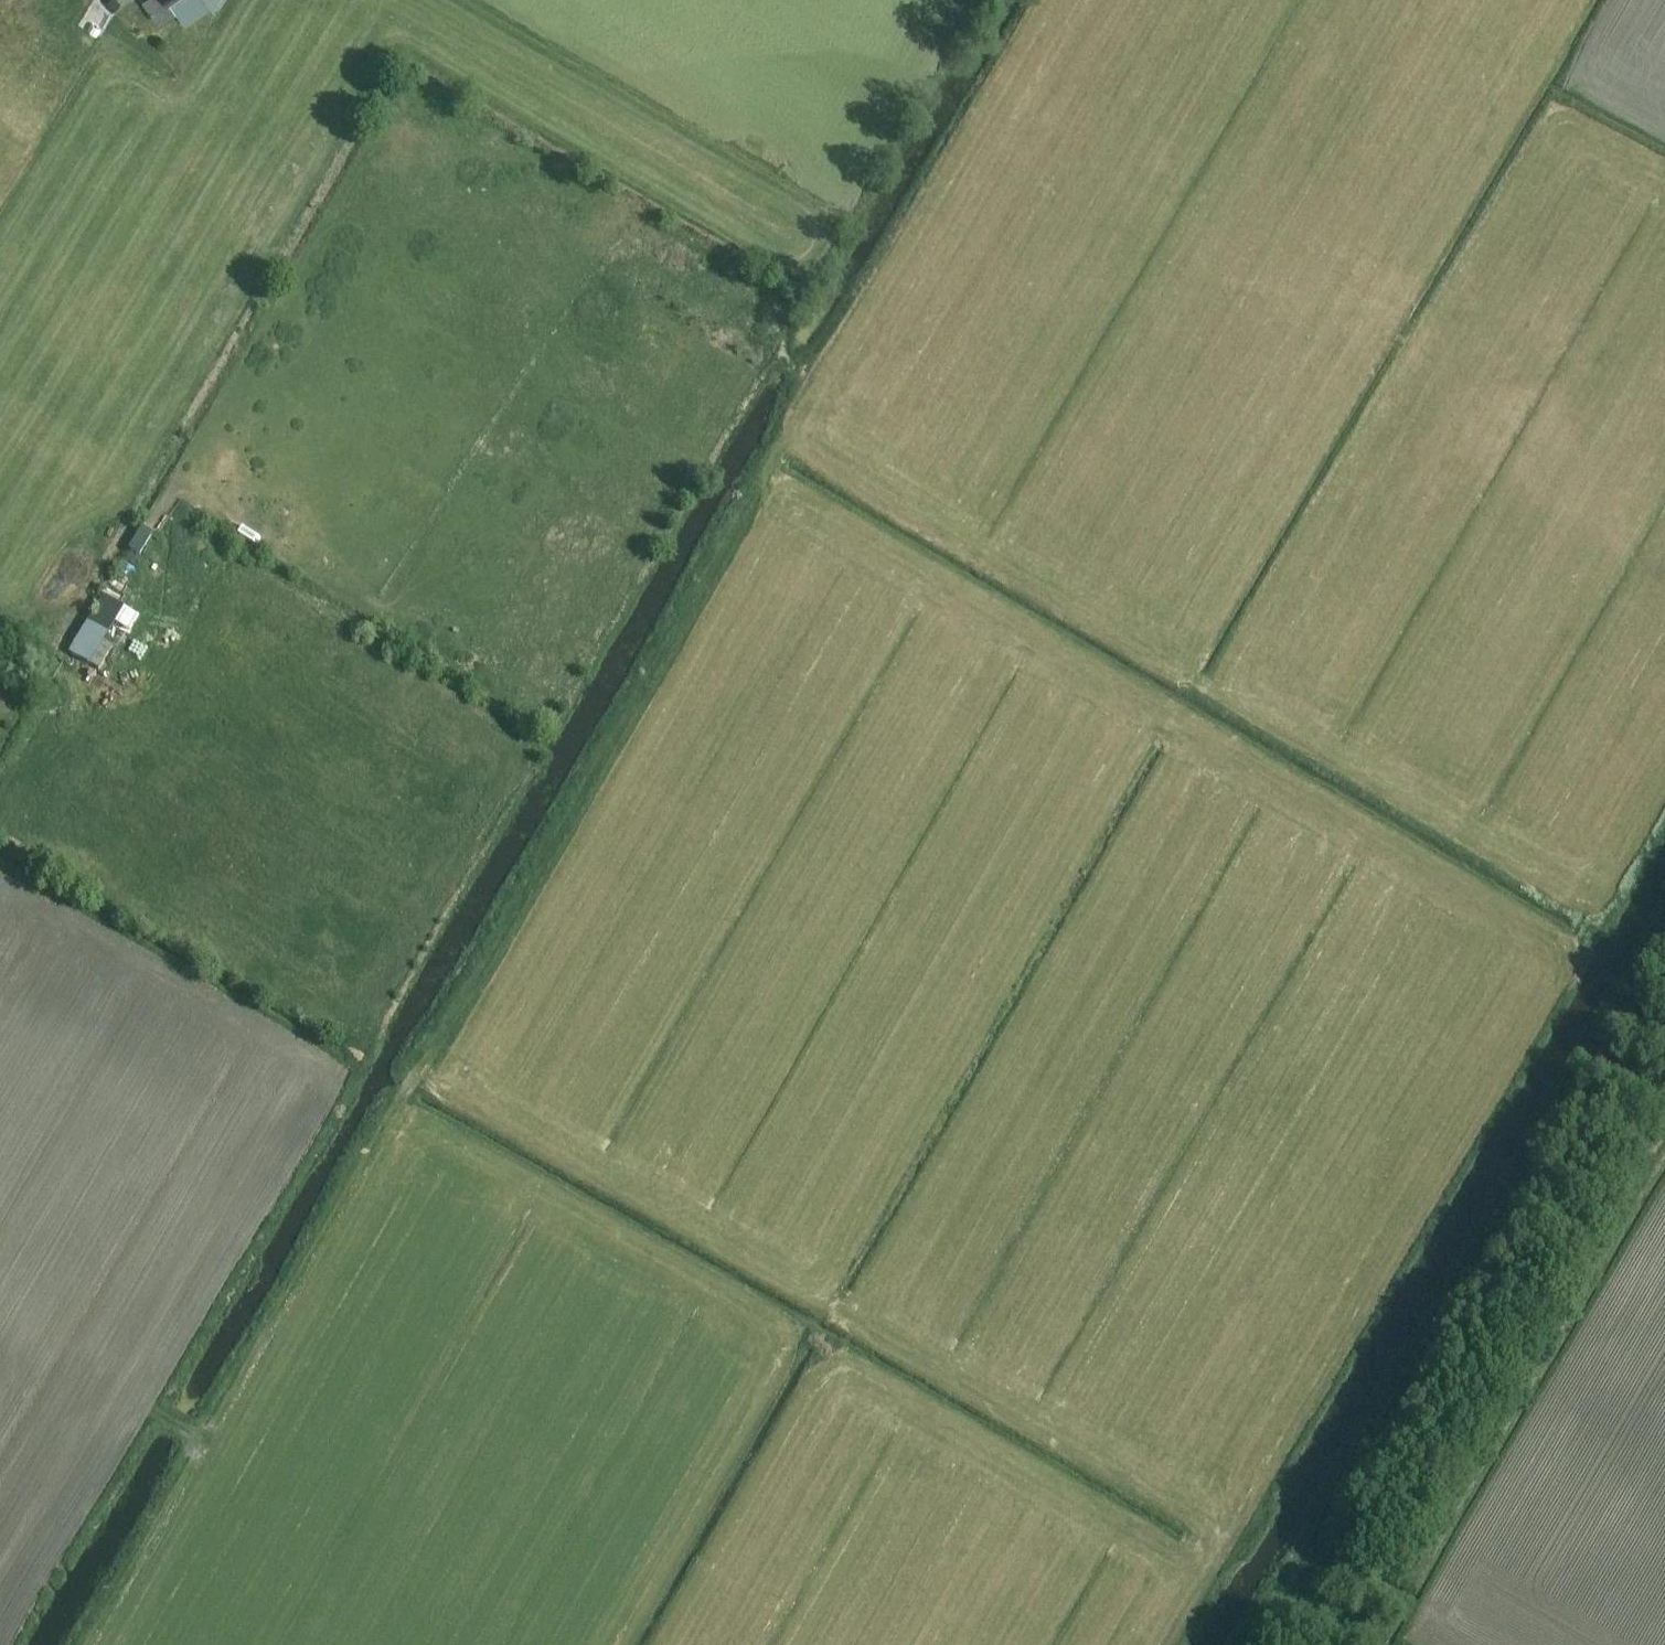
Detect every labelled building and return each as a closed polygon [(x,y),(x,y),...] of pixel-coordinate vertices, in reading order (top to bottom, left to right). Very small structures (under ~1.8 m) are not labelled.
[(120,28),(135,17),(123,0),(108,12),(120,28)] [(135,14),(162,2),(161,0),(128,0),(135,14)] [(185,26),(210,8),(212,11),(219,0),(166,0),(185,26)] [(69,653),(90,666),(124,608),(103,596),(69,653)]
